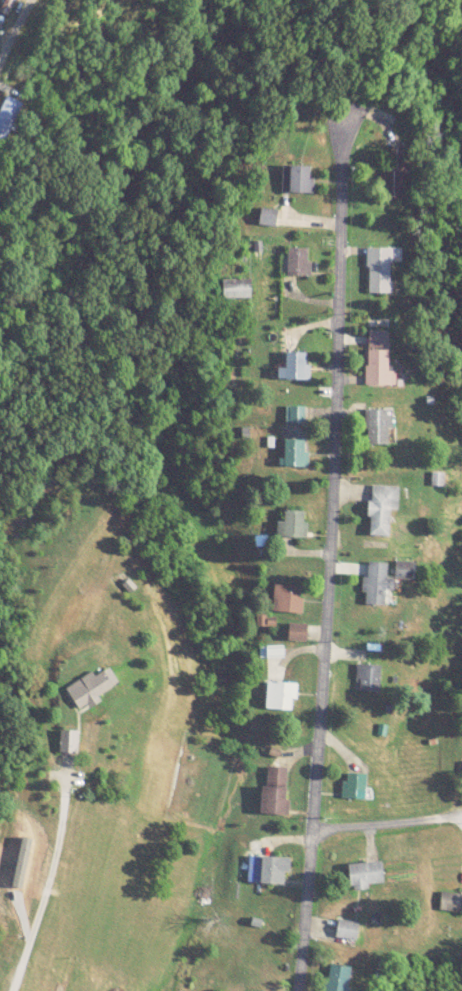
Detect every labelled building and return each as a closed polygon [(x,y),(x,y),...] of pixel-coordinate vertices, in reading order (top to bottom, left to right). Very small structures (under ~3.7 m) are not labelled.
[(404,163),(383,163),(383,199),(404,199),(404,163)] [(282,166),(282,193),(312,193),(312,166),(282,166)] [(276,225),(277,209),(261,208),(260,224),(276,225)] [(287,275),(310,275),(310,247),(287,247),(287,275)] [(392,247),(368,247),(368,294),(392,294),(392,247)] [(251,297),(251,279),(222,279),(222,297),(251,297)] [(389,372),(390,329),(367,329),(366,385),(396,386),(396,372),(389,372)] [(286,369),(278,369),(278,382),(308,382),(308,352),(286,352),(286,369)] [(286,407),(286,423),(304,423),(304,407),(286,407)] [(365,444),(393,444),(393,408),(365,408),(365,444)] [(307,467),(307,439),(285,439),(285,467),(307,467)] [(399,486),(371,486),(370,536),(390,536),(390,510),(399,510),(399,486)] [(285,522),(278,522),(278,538),(306,538),(306,511),(285,511),(285,522)] [(396,580),(414,580),(414,562),(396,562),(396,580)] [(367,606),(387,606),(387,590),(391,590),(391,563),(366,563),(367,606)] [(302,586),(274,586),(274,613),(302,613),(302,586)] [(307,624),(288,624),(288,641),(307,641),(307,624)] [(380,693),(381,666),(357,666),(357,693),(380,693)] [(79,713),(101,701),(98,697),(115,688),(105,670),(95,676),(94,672),(65,688),(79,713)] [(266,683),(266,710),(292,710),(292,701),(296,701),(296,683),(266,683)] [(77,731),(60,731),(60,754),(77,754),(77,731)] [(263,815),(287,815),(288,767),(264,767),(263,815)] [(343,800),(367,800),(367,774),(343,774),(343,800)] [(284,884),(284,858),(250,858),(250,884),(284,884)] [(369,889),(368,884),(384,883),(383,862),(349,865),(351,891),(369,889)] [(440,894),(440,913),(461,913),(461,894),(440,894)] [(356,941),(359,924),(339,920),(336,938),(356,941)] [(329,965),(326,990),(348,990),(351,968),(329,965)]
